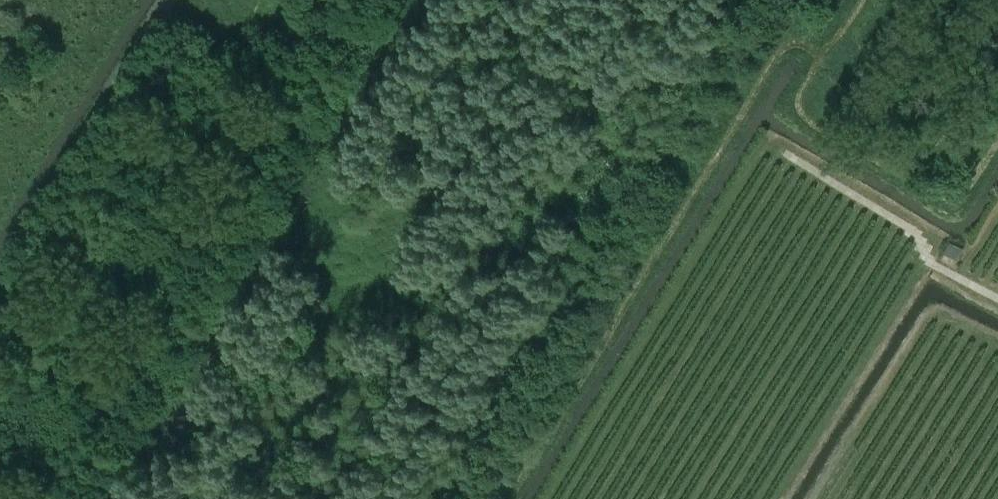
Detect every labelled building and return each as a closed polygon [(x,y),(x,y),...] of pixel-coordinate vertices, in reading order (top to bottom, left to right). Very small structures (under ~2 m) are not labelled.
[(949,243),(944,253),(957,260),(962,250),(949,243)]
